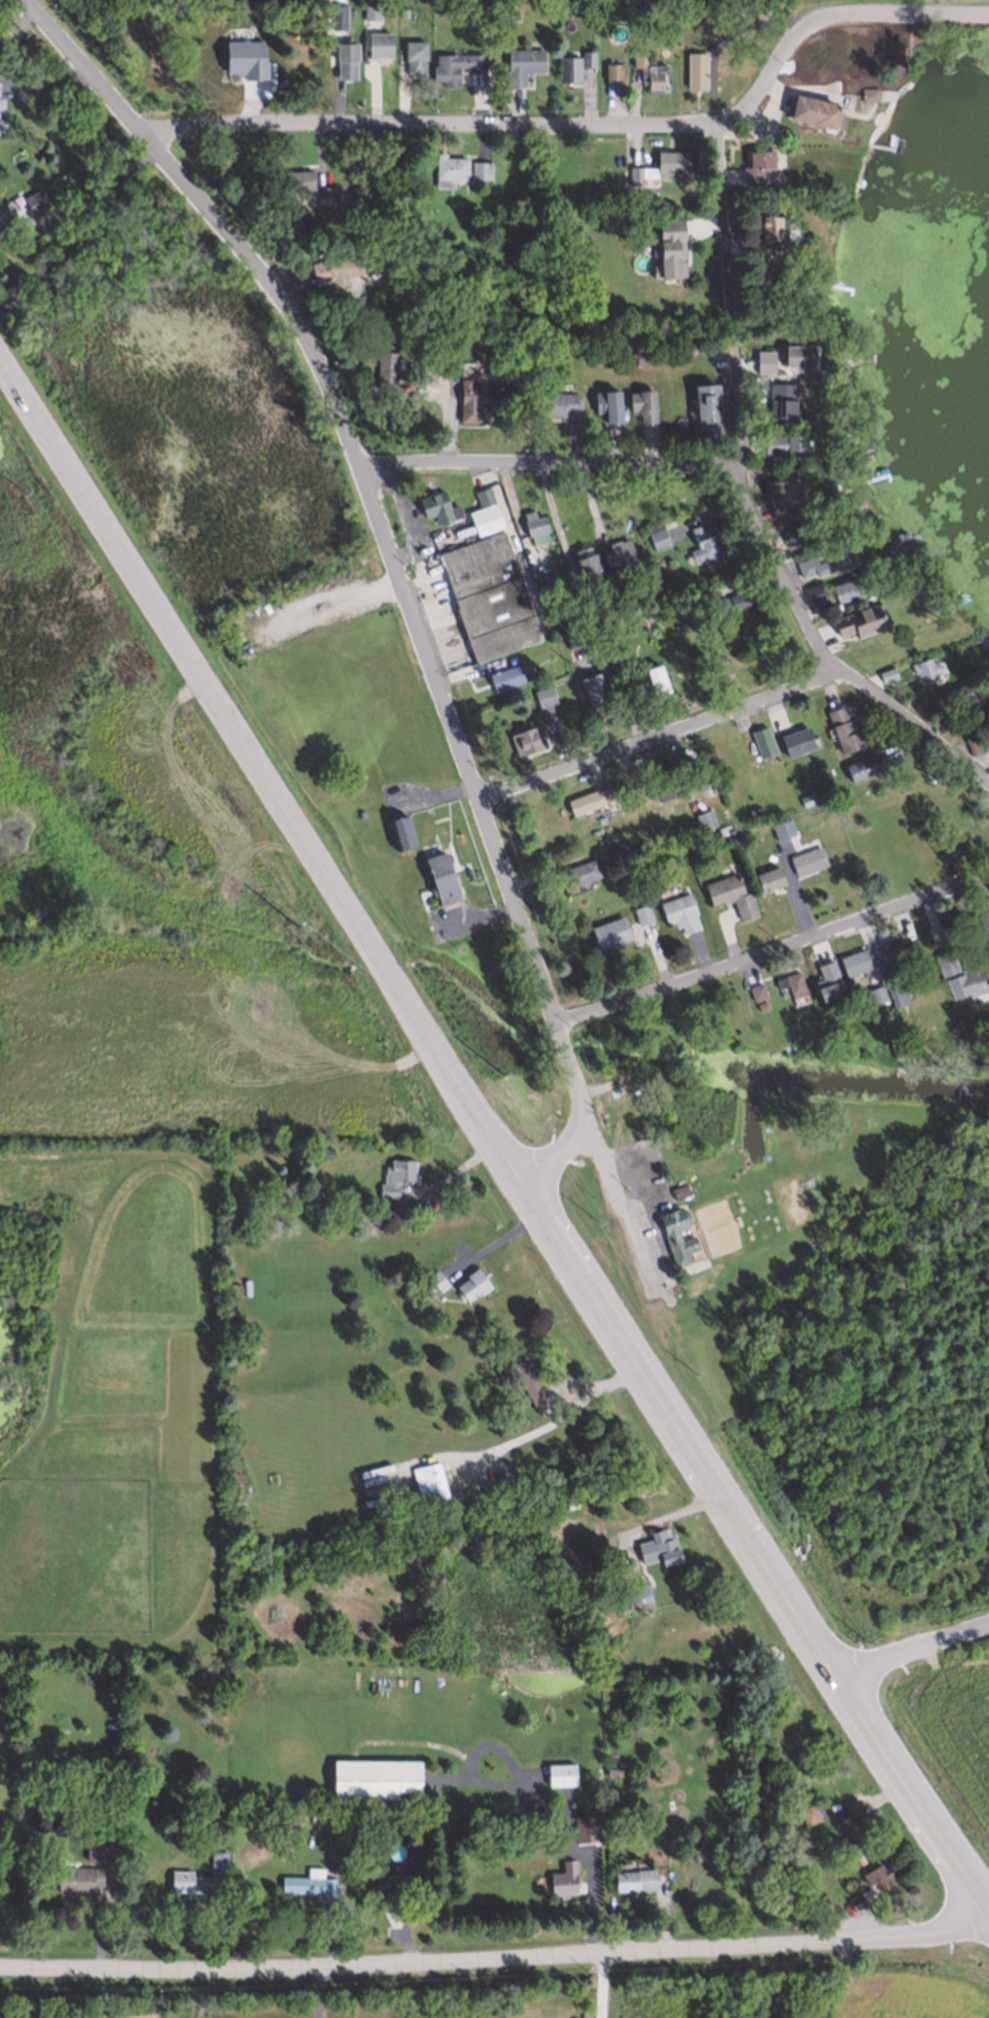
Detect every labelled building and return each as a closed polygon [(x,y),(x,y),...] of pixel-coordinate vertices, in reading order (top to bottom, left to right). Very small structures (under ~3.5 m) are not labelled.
[(364,3),(379,3),(379,17),(364,17),(364,3)] [(332,31),(348,31),(347,6),(332,6),(332,31)] [(367,56),(367,31),(390,31),(390,56),(367,56)] [(404,73),(403,40),(422,40),(423,72),(404,73)] [(227,42),(227,74),(239,74),(239,81),(267,80),(267,41),(227,42)] [(336,77),(335,41),(355,41),(355,77),(336,77)] [(506,85),(506,47),(541,48),(541,70),(524,69),(524,85),(506,85)] [(580,64),(580,50),(592,50),(592,64),(580,64)] [(644,92),(644,81),(637,81),(637,65),(630,65),(630,50),(646,50),(646,63),(664,63),(665,91),(644,92)] [(685,86),(685,51),(702,52),(702,86),(685,86)] [(440,85),(440,78),(434,79),(433,55),(482,54),(482,71),(464,71),(464,65),(456,65),(457,85),(440,85)] [(557,81),(556,55),(577,54),(578,80),(557,81)] [(604,79),(603,62),(620,61),(620,79),(604,79)] [(860,100),(860,86),(876,86),(877,100),(860,100)] [(833,128),(787,116),(793,93),(839,106),(833,128)] [(740,183),(739,166),(747,165),(747,150),(772,149),(773,167),(760,168),(761,182),(740,183)] [(627,186),(627,165),(656,165),(656,150),(687,150),(687,171),(669,171),(669,178),(641,177),(641,186),(627,186)] [(433,186),(434,152),(443,151),(443,156),(465,157),(464,180),(451,179),(451,186),(433,186)] [(471,179),(470,161),(488,160),(488,179),(471,179)] [(282,192),(281,170),(310,168),(312,190),(282,192)] [(349,186),(358,184),(361,198),(352,200),(349,186)] [(316,203),(315,186),(329,185),(331,202),(316,203)] [(31,213),(22,198),(37,189),(46,204),(31,213)] [(11,213),(0,220),(0,198),(1,197),(11,213)] [(784,238),(760,237),(760,215),(785,215),(784,238)] [(659,278),(658,241),(654,241),(653,229),(671,228),(671,238),(676,238),(677,277),(659,278)] [(766,259),(748,255),(751,241),(769,245),(766,259)] [(331,292),(329,282),(314,285),(309,262),(357,252),(362,273),(346,276),(348,288),(331,292)] [(782,365),(782,343),(814,343),(815,365),(782,365)] [(755,372),(755,349),(772,349),(772,372),(755,372)] [(395,398),(375,397),(376,351),(396,352),(395,398)] [(635,363),(634,352),(650,352),(651,362),(635,363)] [(432,380),(415,380),(416,366),(432,367),(432,380)] [(477,421),(458,421),(460,382),(511,384),(510,404),(478,403),(477,421)] [(696,436),(692,384),(717,382),(721,434),(696,436)] [(767,417),(768,383),(794,383),(793,417),(767,417)] [(596,387),(619,385),(622,415),(609,417),(608,406),(598,407),(596,387)] [(631,388),(654,386),(657,416),(643,417),(642,407),(638,407),(638,404),(633,405),(631,388)] [(531,415),(531,391),(579,391),(579,412),(562,412),(562,415),(531,415)] [(784,457),(784,453),(762,453),(762,432),(801,432),(802,456),(784,457)] [(769,515),(765,478),(800,474),(803,497),(785,499),(787,513),(769,515)] [(436,525),(432,514),(421,518),(413,494),(440,485),(447,505),(454,503),(459,516),(436,525)] [(474,535),(465,511),(479,507),(473,490),(487,485),(501,525),(474,535)] [(528,536),(519,511),(531,507),(534,516),(541,513),(546,529),(528,536)] [(787,545),(781,530),(810,519),(815,535),(787,545)] [(700,559),(689,527),(699,523),(702,532),(713,528),(721,551),(700,559)] [(647,531),(662,526),(667,543),(652,547),(647,531)] [(474,662),(436,554),(502,531),(503,533),(509,531),(517,555),(511,557),(522,590),(528,588),(543,631),(539,633),(541,639),(474,662)] [(623,571),(619,560),(607,565),(602,553),(611,549),(608,543),(626,536),(638,564),(623,571)] [(799,576),(793,561),(813,554),(815,561),(821,559),(818,550),(846,540),(853,561),(814,575),(813,571),(799,576)] [(579,578),(569,551),(588,544),(598,572),(579,578)] [(539,583),(534,570),(548,565),(553,578),(539,583)] [(837,602),(831,584),(854,575),(861,593),(837,602)] [(810,605),(803,586),(816,582),(823,600),(810,605)] [(659,586),(665,584),(667,590),(660,592),(659,586)] [(719,614),(714,600),(748,588),(753,602),(719,614)] [(835,637),(829,619),(880,601),(887,623),(853,635),(851,631),(835,637)] [(917,680),(914,671),(912,672),(908,663),(928,655),(930,659),(935,658),(940,672),(917,680)] [(493,691),(487,672),(518,662),(524,681),(493,691)] [(651,696),(642,669),(659,664),(668,691),(651,696)] [(880,682),(876,671),(892,665),(896,675),(880,682)] [(588,712),(576,676),(595,670),(606,706),(588,712)] [(946,705),(940,688),(972,679),(978,699),(967,702),(965,699),(946,705)] [(537,707),(532,689),(548,684),(554,701),(537,707)] [(619,705),(614,690),(631,684),(636,699),(619,705)] [(840,754),(824,709),(841,703),(846,718),(852,716),(863,745),(840,754)] [(978,714),(988,710),(988,727),(983,729),(978,714)] [(930,725),(927,717),(941,713),(943,721),(930,725)] [(758,758),(748,730),(765,724),(775,752),(758,758)] [(516,755),(508,734),(531,725),(536,738),(542,736),(545,744),(516,755)] [(784,756),(777,733),(805,725),(812,748),(784,756)] [(968,753),(964,740),(972,737),(976,750),(968,753)] [(849,780),(843,765),(871,754),(877,770),(849,780)] [(695,789),(687,764),(702,759),(706,772),(709,771),(713,784),(695,789)] [(658,801),(652,783),(655,781),(653,775),(668,770),(677,794),(658,801)] [(628,806),(620,785),(634,780),(642,801),(628,806)] [(571,815),(565,801),(605,784),(611,798),(571,815)] [(801,806),(797,795),(810,790),(814,801),(801,806)] [(754,821),(750,808),(758,805),(762,818),(754,821)] [(704,842),(694,813),(710,808),(715,824),(717,824),(721,837),(704,842)] [(394,851),(385,819),(406,813),(414,845),(394,851)] [(774,841),(769,826),(783,820),(789,836),(774,841)] [(610,857),(605,843),(620,838),(625,852),(610,857)] [(794,875),(787,857),(818,845),(825,864),(794,875)] [(438,908),(422,857),(442,850),(459,901),(438,908)] [(569,886),(562,869),(591,857),(598,874),(569,886)] [(758,891),(752,873),(777,865),(783,883),(758,891)] [(466,878),(463,868),(469,866),(472,876),(466,878)] [(738,919),(730,897),(709,904),(702,883),(733,872),(740,893),(748,890),(756,913),(738,919)] [(682,934),(679,925),(675,927),(673,921),(666,923),(659,901),(687,892),(699,929),(682,934)] [(637,925),(631,908),(645,903),(651,920),(637,925)] [(976,917),(988,912),(988,945),(986,946),(976,917)] [(597,948),(590,925),(622,915),(629,937),(597,948)] [(889,971),(879,944),(897,938),(899,943),(913,938),(919,953),(903,958),(905,965),(889,971)] [(845,976),(838,956),(863,947),(870,967),(845,976)] [(950,997),(944,981),(942,982),(933,955),(950,949),(958,971),(979,964),(988,989),(967,997),(965,991),(950,997)] [(820,1001),(812,980),(819,977),(815,965),(832,959),(844,992),(820,1001)] [(774,976),(796,968),(803,989),(804,989),(806,995),(791,1000),(786,985),(777,988),(774,976)] [(749,985),(761,980),(766,997),(754,1002),(749,985)] [(892,1007),(885,986),(902,980),(909,1001),(892,1007)] [(872,1004),(866,989),(879,983),(886,999),(872,1004)] [(811,1002),(809,995),(794,998),(796,1005),(811,1002)] [(906,1048),(904,1040),(910,1038),(913,1046),(906,1048)] [(904,1055),(892,1057),(889,1042),(900,1040),(904,1055)] [(318,1157),(318,1147),(329,1147),(329,1157),(318,1157)] [(396,1196),(378,1196),(379,1182),(381,1182),(382,1165),(388,1165),(388,1157),(412,1158),(411,1179),(397,1179),(396,1196)] [(674,1199),(670,1187),(684,1182),(688,1194),(674,1199)] [(673,1265),(656,1213),(678,1206),(680,1211),(685,1209),(690,1222),(685,1224),(686,1227),(676,1230),(679,1239),(693,1235),(698,1248),(683,1253),(686,1261),(673,1265)] [(464,1299),(453,1284),(465,1275),(464,1273),(474,1266),(489,1287),(478,1295),(475,1291),(464,1299)] [(426,1299),(415,1283),(434,1268),(446,1284),(426,1299)] [(225,1290),(225,1282),(237,1282),(237,1289),(225,1290)] [(416,1299),(421,1295),(426,1301),(421,1305),(416,1299)] [(534,1410),(517,1377),(502,1385),(495,1370),(526,1354),(550,1402),(534,1410)] [(570,1448),(568,1440),(582,1437),(583,1445),(570,1448)] [(419,1504),(409,1467),(437,1460),(446,1496),(419,1504)] [(400,1527),(398,1521),(413,1516),(415,1522),(400,1527)] [(662,1565),(659,1556),(640,1562),(635,1541),(648,1538),(647,1530),(662,1527),(664,1534),(670,1532),(677,1561),(662,1565)] [(619,1610),(615,1587),(645,1582),(649,1605),(619,1610)] [(600,1756),(600,1748),(616,1746),(616,1755),(600,1756)] [(331,1797),(332,1758),(418,1759),(418,1798),(331,1797)] [(619,1774),(605,1773),(605,1761),(619,1762),(619,1774)] [(546,1786),(545,1763),(572,1762),(573,1785),(546,1786)] [(804,1824),(797,1809),(811,1802),(818,1818),(804,1824)] [(298,1820),(275,1819),(275,1810),(299,1811),(298,1820)] [(851,1846),(835,1819),(849,1811),(865,1838),(851,1846)] [(573,1840),(571,1818),(590,1816),(591,1838),(573,1840)] [(358,1862),(357,1847),(367,1847),(367,1862),(358,1862)] [(549,1893),(548,1872),(560,1871),(559,1858),(572,1857),(574,1892),(549,1893)] [(861,1872),(880,1861),(882,1866),(887,1863),(893,1874),(889,1876),(891,1881),(878,1889),(872,1881),(868,1884),(861,1872)] [(170,1890),(169,1869),(190,1868),(191,1876),(209,1875),(209,1864),(225,1864),(225,1881),(198,1882),(199,1889),(170,1890)] [(55,1892),(56,1866),(100,1867),(99,1884),(90,1884),(90,1892),(55,1892)] [(319,1893),(319,1891),(279,1891),(279,1875),(305,1875),(305,1866),(321,1866),(321,1877),(334,1877),(334,1893),(319,1893)] [(607,1889),(607,1867),(652,1866),(653,1889),(607,1889)] [(852,1909),(845,1898),(857,1891),(864,1902),(852,1909)]
